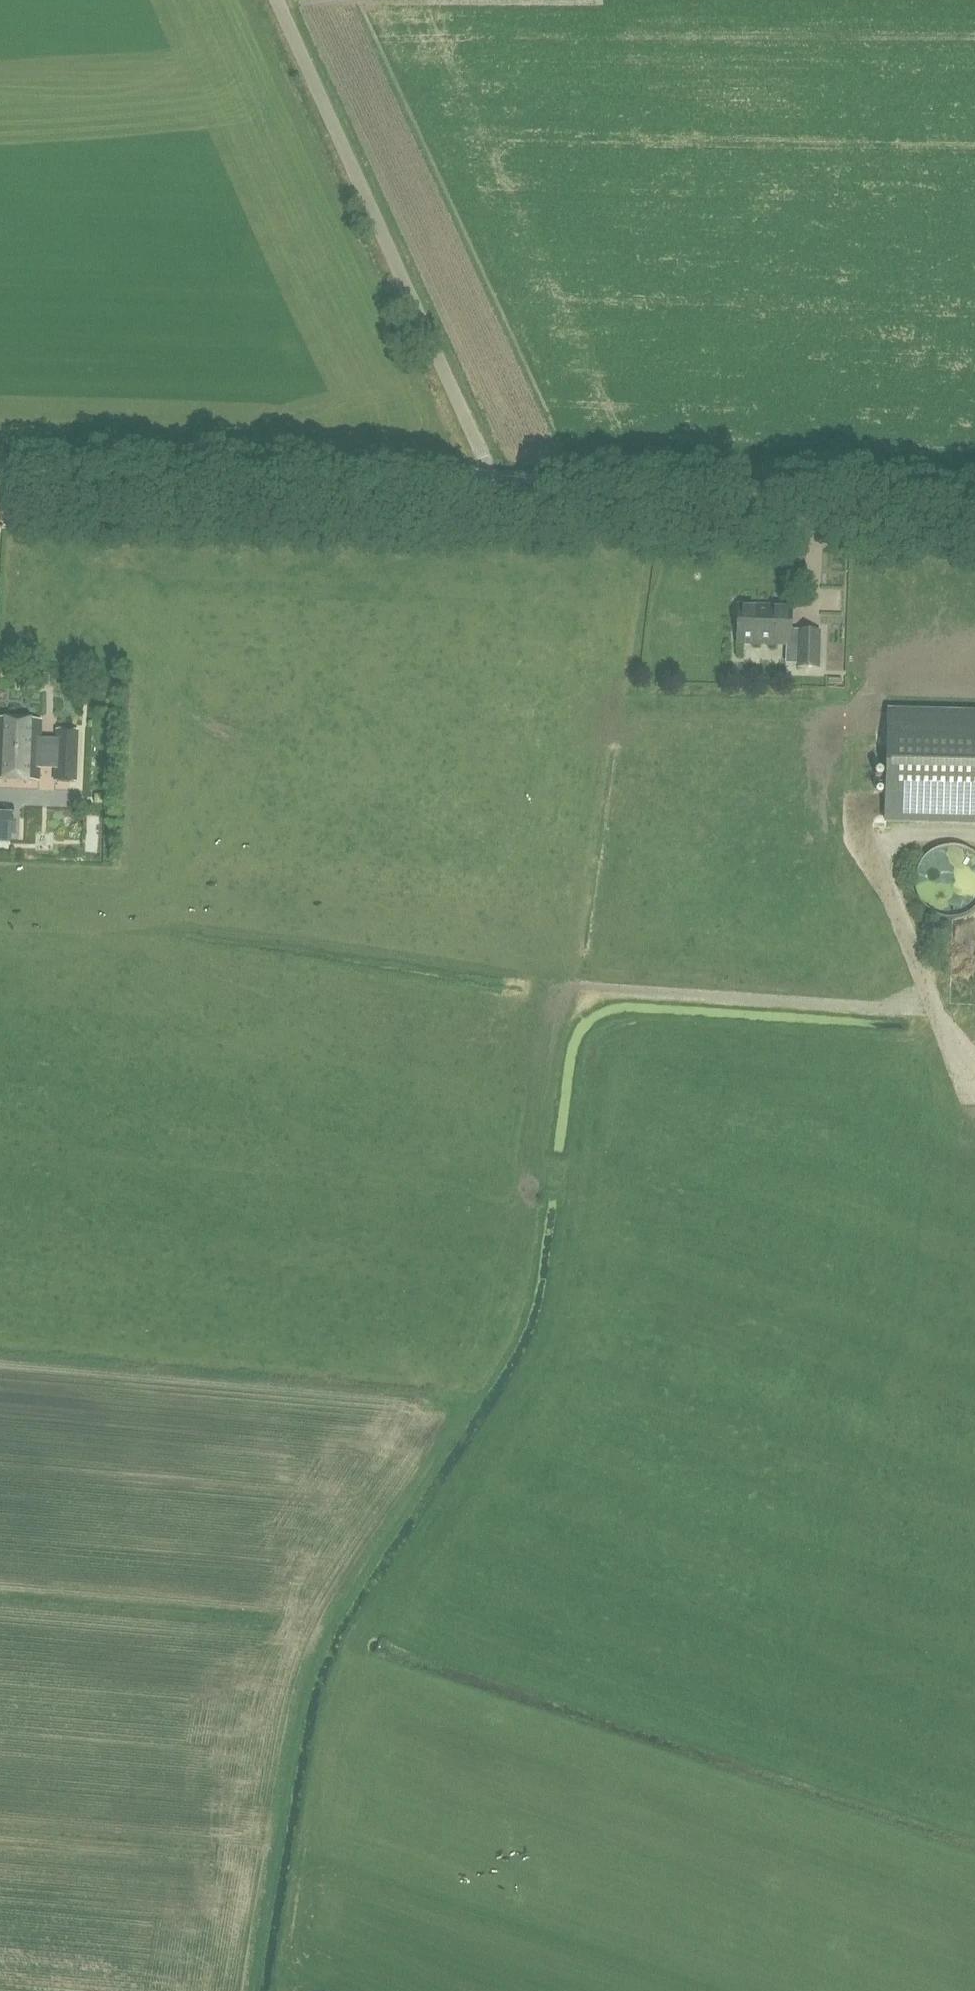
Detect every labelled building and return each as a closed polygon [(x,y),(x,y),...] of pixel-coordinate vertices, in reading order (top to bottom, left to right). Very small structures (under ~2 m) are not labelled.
[(812,605),(791,609),(795,627),(816,623),(812,605)] [(818,668),(819,631),(790,630),(791,608),(738,606),(737,642),(798,644),(797,667),(818,668)] [(888,714),(886,819),(974,821),(974,716),(888,714)] [(41,720),(0,719),(0,779),(41,780),(41,761),(57,761),(57,780),(77,780),(78,729),(57,729),(57,746),(41,746),(41,720)] [(32,812),(0,813),(0,841),(32,840),(32,812)] [(973,854),(966,849),(958,847),(950,846),(942,847),(935,850),(928,854),(925,857),(921,864),(917,871),(916,879),(916,883),(917,891),(918,894),(922,901),(927,907),(934,912),(941,915),(945,916),(953,917),(961,915),(968,912),(974,908),(974,907),(974,856),(973,854)] [(962,983),(962,1001),(974,1001),(974,983),(962,983)]
